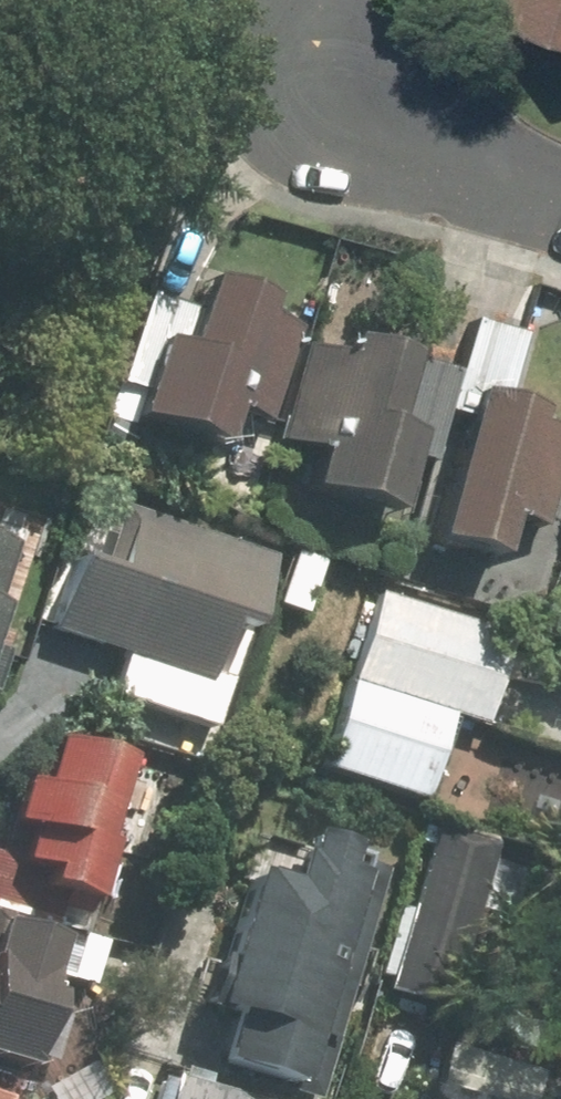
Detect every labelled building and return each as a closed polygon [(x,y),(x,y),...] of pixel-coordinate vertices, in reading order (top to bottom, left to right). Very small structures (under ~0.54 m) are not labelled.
[(519,32),(560,46),(560,0),(529,0),(519,32)] [(265,310),(169,277),(119,419),(215,452),(265,310)] [(433,374),(332,338),(280,487),(381,522),(433,374)] [(464,395),(414,538),(517,574),(560,448),(560,429),(464,395)] [(270,559),(117,506),(95,566),(67,556),(41,632),(119,659),(106,696),(215,734),(230,691),(203,682),(224,623),(245,630),(270,559)] [(339,681),(345,683),(315,769),(420,806),(450,720),(478,729),(507,645),(369,596),(339,681)] [(82,906),(123,768),(41,743),(0,879),(0,882),(82,906)] [(312,1098),(318,1098),(382,873),(257,838),(192,1065),(312,1098)] [(23,1076),(61,938),(0,921),(0,1069),(23,1076)] [(154,1078),(148,1098),(228,1098),(154,1078)] [(399,1090),(396,1098),(432,1098),(399,1090)]
